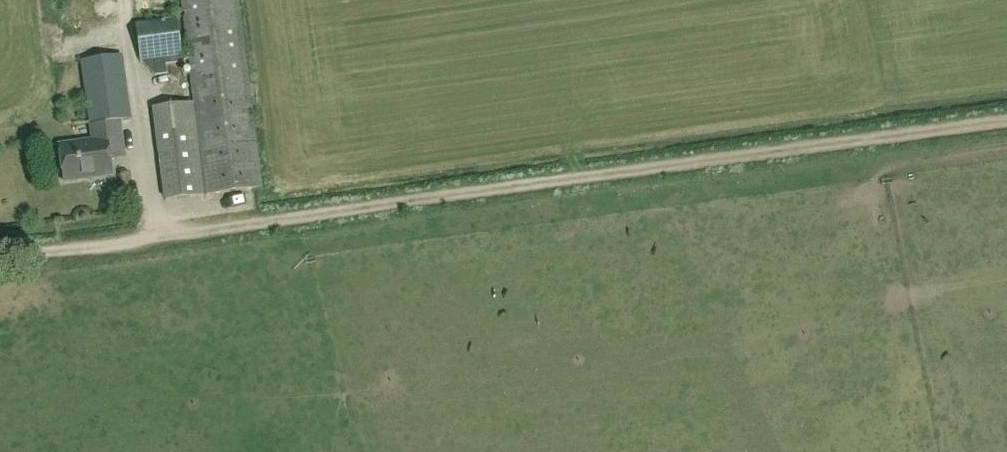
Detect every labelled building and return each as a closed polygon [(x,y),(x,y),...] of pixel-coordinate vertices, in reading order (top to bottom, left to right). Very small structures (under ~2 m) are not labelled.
[(239,0),(181,0),(205,196),(262,189),(239,0)] [(182,64),(177,22),(137,27),(142,66),(156,78),(167,76),(166,66),(182,64)] [(60,184),(111,178),(109,160),(113,159),(116,156),(115,152),(121,151),(117,122),(131,120),(120,56),(80,62),(90,126),(93,126),(94,139),(55,143),(60,184)] [(192,105),(153,110),(165,202),(204,197),(192,105)]
